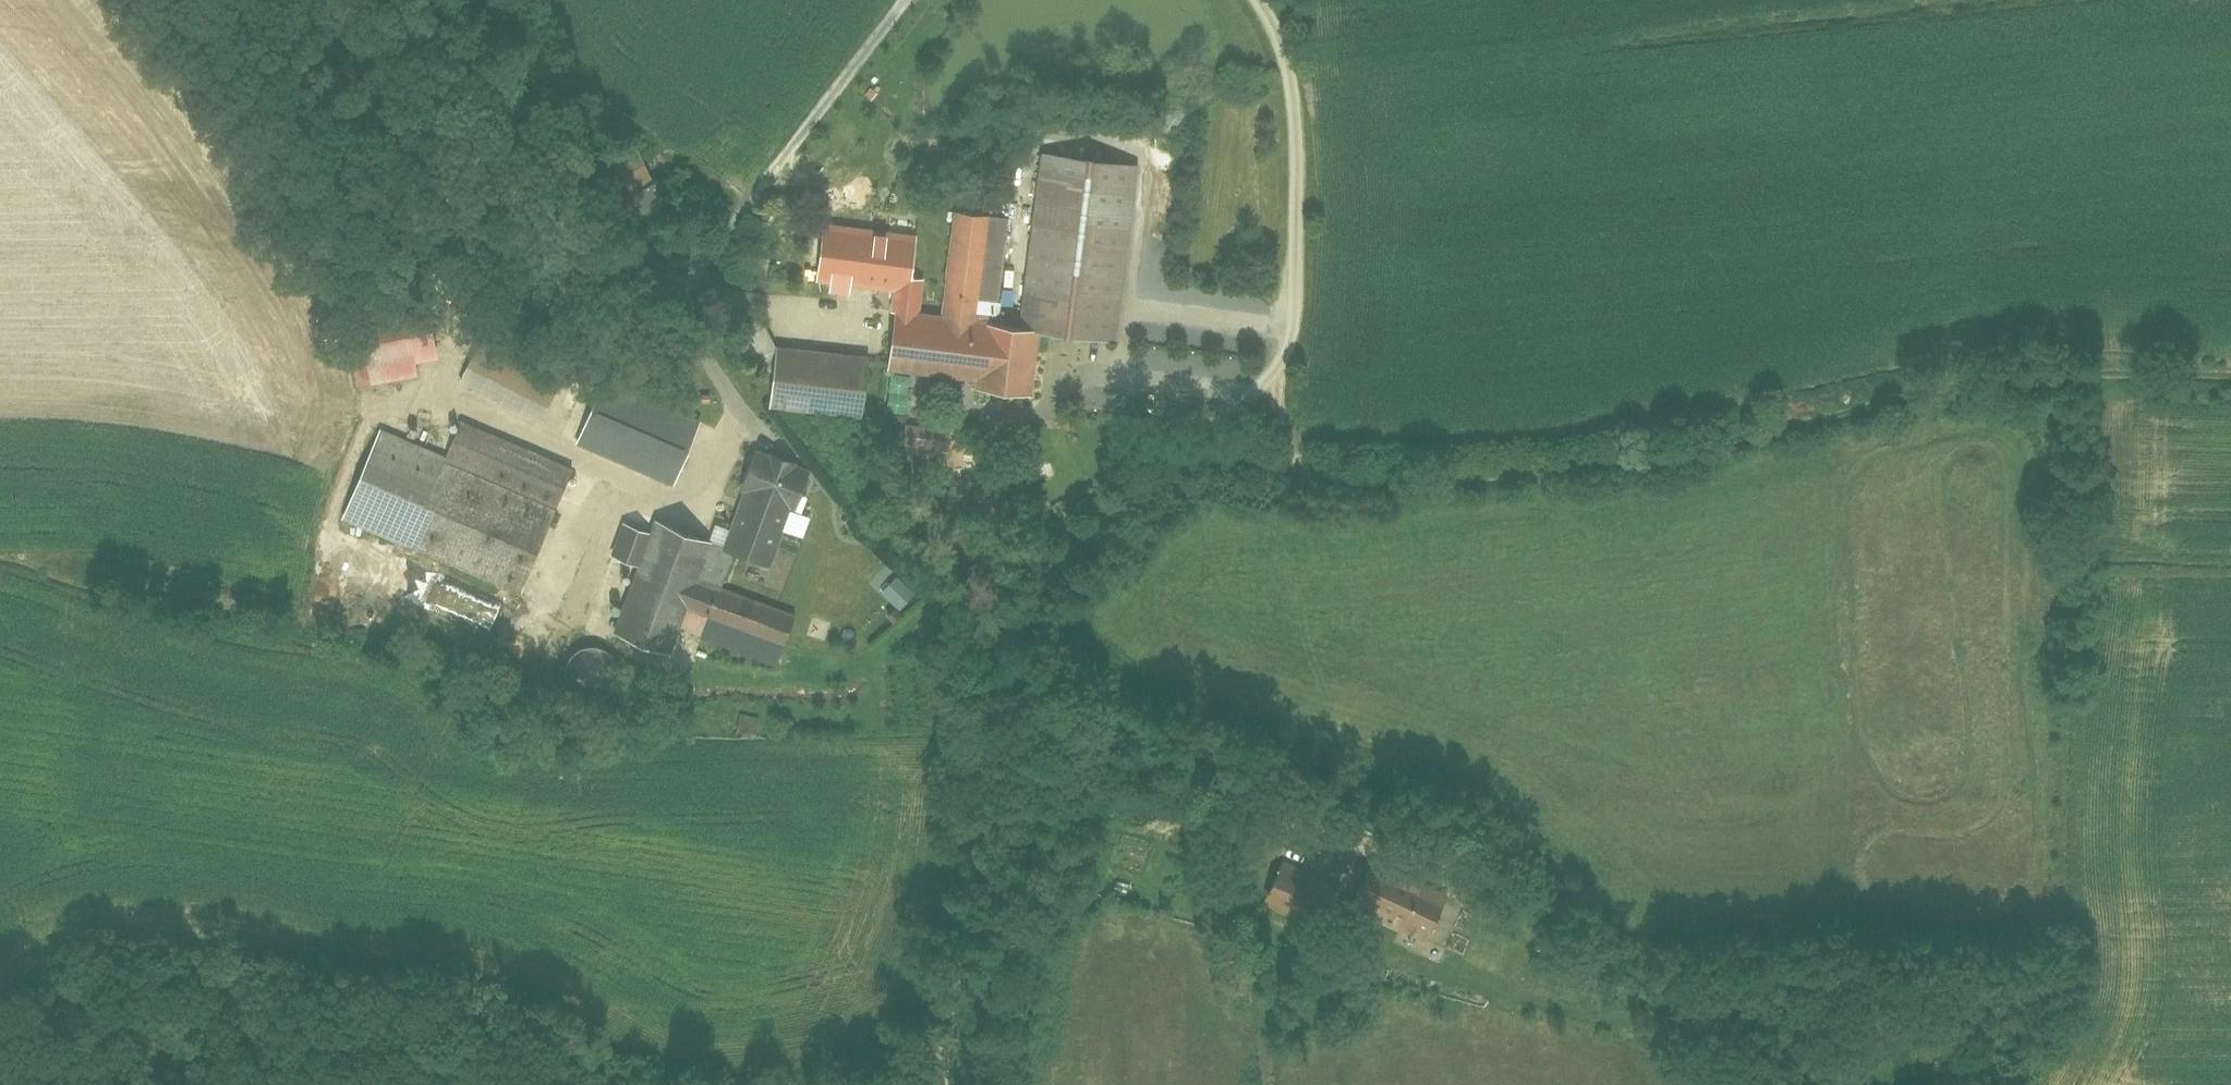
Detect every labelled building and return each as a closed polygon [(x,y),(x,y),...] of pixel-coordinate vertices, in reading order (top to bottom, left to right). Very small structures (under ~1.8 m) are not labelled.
[(1010,216),(962,210),(948,327),(897,321),(892,365),(979,375),(977,390),(1040,397),(1048,333),(1121,341),(1141,169),(1041,158),(1022,322),(979,317),(983,288),(1001,290),(1010,216)] [(648,182),(630,165),(618,177),(636,195),(648,182)] [(915,241),(850,231),(844,276),(909,285),(915,241)] [(353,346),(358,385),(413,377),(412,365),(440,361),(437,335),(353,346)] [(870,358),(779,346),(772,400),(863,411),(870,358)] [(550,372),(488,347),(475,379),(537,403),(550,372)] [(692,417),(598,378),(578,427),(671,466),(692,417)] [(375,432),(340,520),(518,590),(567,464),(455,420),(440,458),(375,432)] [(812,471),(756,449),(740,488),(797,510),(812,471)] [(704,528),(656,512),(618,619),(669,637),(682,600),(708,610),(701,630),(771,654),(785,613),(720,590),(735,549),(759,558),(778,504),(744,492),(733,525),(708,516),(704,528)] [(441,607),(449,581),(423,572),(415,599),(441,607)] [(611,673),(612,666),(611,660),(608,654),(604,649),(598,646),(591,645),(585,646),(579,649),(574,654),(571,660),(570,666),(571,673),(574,679),(579,684),(585,687),(591,688),(598,687),(604,684),(608,679),(611,673)] [(712,712),(715,734),(770,728),(767,706),(712,712)] [(1100,799),(1084,802),(1087,816),(1103,813),(1100,799)] [(1451,904),(1373,861),(1349,905),(1427,948),(1451,904)] [(1289,864),(1263,910),(1323,944),(1349,898),(1289,864)]
